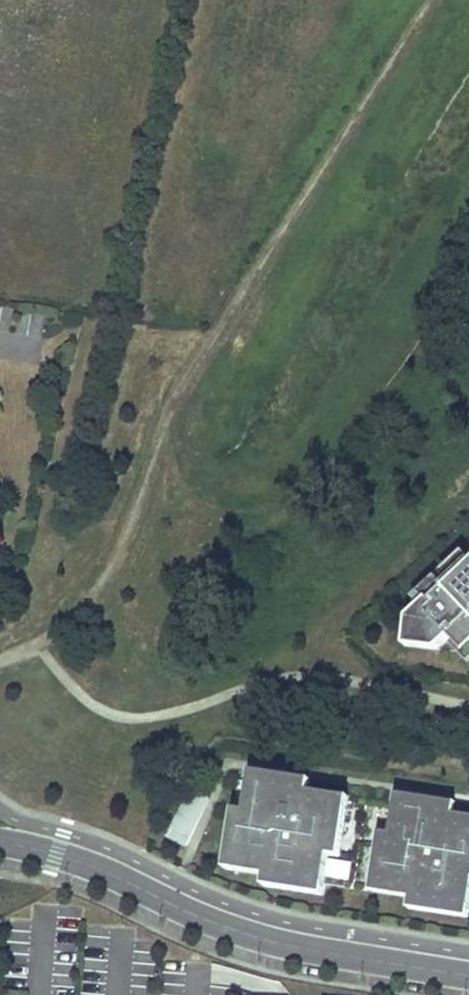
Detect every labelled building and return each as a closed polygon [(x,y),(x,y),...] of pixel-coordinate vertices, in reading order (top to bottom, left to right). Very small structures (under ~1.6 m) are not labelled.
[(10,536),(0,518),(0,541),(10,536)] [(440,594),(442,596),(430,608),(427,606),(407,625),(404,653),(436,657),(449,645),(463,659),(468,655),(468,567),(440,594)] [(310,781),(251,772),(250,783),(309,792),(310,781)] [(309,792),(250,783),(245,811),(236,870),(265,875),(264,886),(283,889),(285,878),(324,884),(328,855),(339,856),(342,837),(331,835),(338,796),(309,792)] [(212,796),(192,786),(166,837),(185,847),(212,796)] [(455,803),(396,794),(394,805),(453,814),(455,803)] [(348,798),(338,796),(331,835),(342,837),(348,798)] [(394,805),(390,834),(381,892),(410,897),(408,908),(428,911),(429,900),(468,906),(468,903),(468,816),(453,814),(394,805)] [(236,870),(245,811),(235,810),(225,869),(236,870)] [(390,834),(379,832),(370,891),(381,892),(390,834)] [(324,884),(285,878),(283,889),(322,895),(324,884)] [(468,906),(429,900),(428,911),(467,917),(468,906)]
